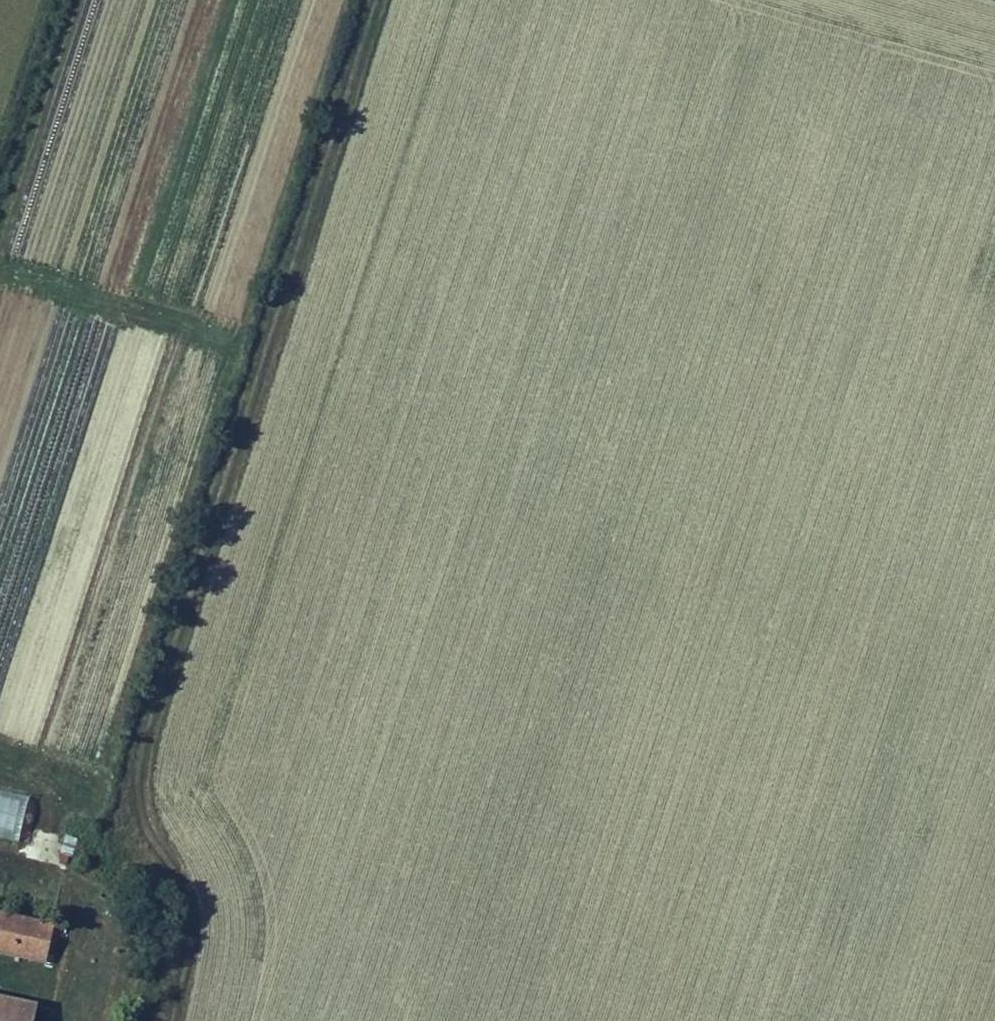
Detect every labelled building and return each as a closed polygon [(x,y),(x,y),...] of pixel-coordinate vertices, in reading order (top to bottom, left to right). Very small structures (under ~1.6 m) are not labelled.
[(30,796),(0,789),(0,837),(19,841),(30,796)] [(36,958),(46,924),(0,911),(0,947),(36,958)] [(31,1004),(0,996),(0,1020),(26,1020),(31,1004)]
